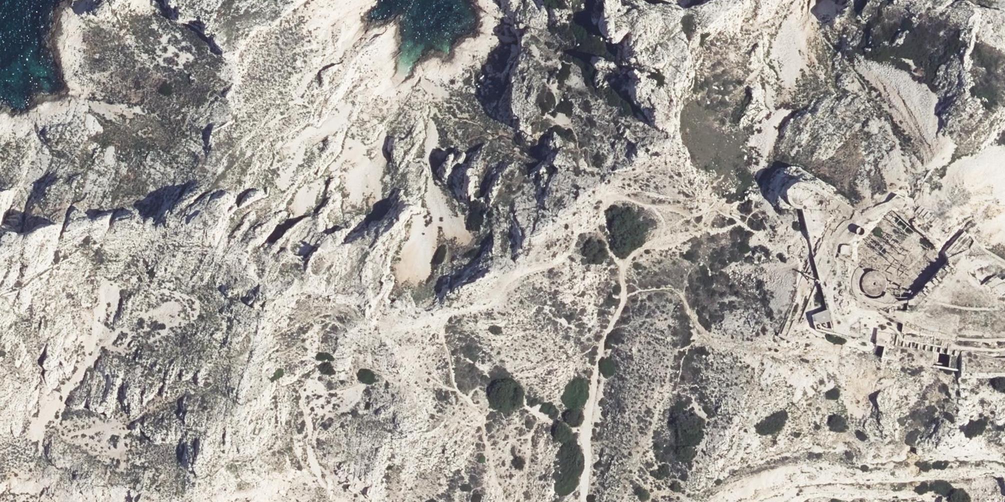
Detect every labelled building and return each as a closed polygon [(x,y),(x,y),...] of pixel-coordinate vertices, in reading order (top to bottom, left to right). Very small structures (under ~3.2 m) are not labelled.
[(819,323),(831,321),(830,312),(818,313),(819,323)]
